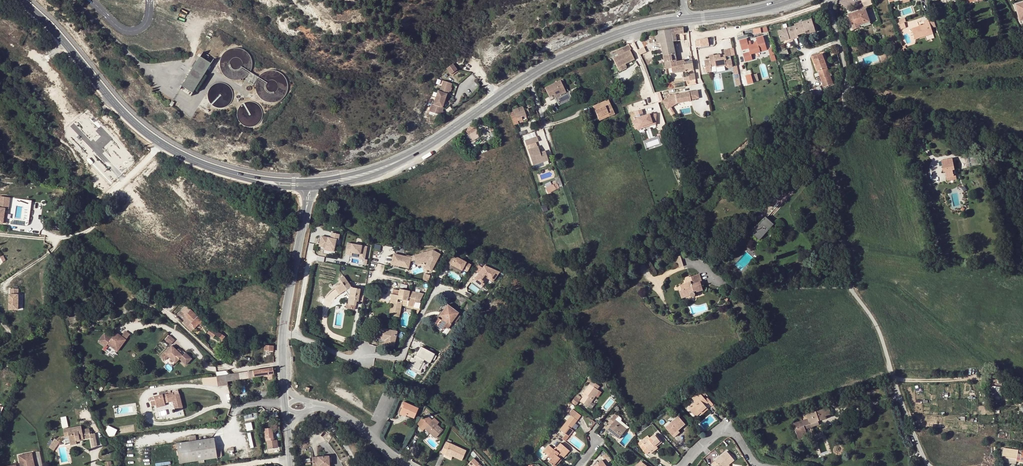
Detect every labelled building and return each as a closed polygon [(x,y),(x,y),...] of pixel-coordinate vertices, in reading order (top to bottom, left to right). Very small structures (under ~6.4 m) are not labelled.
[(865,9),(851,14),(852,16),(849,17),(853,30),(860,28),(859,25),(869,22),(865,9)] [(852,16),(851,14),(845,16),(850,31),(853,30),(849,17),(852,16)] [(794,25),(794,26),(797,35),(805,33),(805,32),(814,29),(812,23),(811,20),(794,25)] [(916,41),(926,38),(935,35),(933,30),(931,23),(930,21),(925,23),(926,26),(913,31),(916,41)] [(815,23),(812,23),(814,29),(805,32),(805,33),(806,35),(817,31),(815,23)] [(797,35),(794,26),(778,31),(781,42),(784,40),(789,39),(789,38),(797,35)] [(684,33),(683,28),(670,30),(673,41),(677,41),(675,34),(684,33)] [(670,30),(655,32),(657,43),(661,42),(665,62),(676,60),(673,41),(670,30)] [(747,38),(739,40),(742,49),(749,47),(750,52),(743,54),(745,61),(752,59),(751,54),(767,49),(763,36),(756,38),(757,41),(755,42),(753,44),(752,45),(751,42),(748,43),(747,41),(747,38)] [(709,46),(707,38),(695,40),(694,41),(695,48),(709,46)] [(615,51),(617,55),(629,50),(630,49),(628,44),(615,51)] [(713,55),(709,56),(709,60),(704,61),(705,69),(702,69),(703,73),(711,71),(710,67),(715,66),(715,68),(725,66),(725,67),(727,68),(732,67),(728,49),(724,50),(725,55),(725,57),(720,58),(720,56),(719,55),(713,56),(713,55)] [(617,55),(612,58),(616,67),(633,59),(629,50),(617,55)] [(897,50),(885,54),(888,61),(899,57),(898,55),(897,50)] [(888,61),(885,54),(884,51),(879,53),(882,62),(888,61)] [(822,54),(813,57),(817,70),(818,73),(814,74),(815,78),(820,76),(824,87),(833,84),(827,67),(822,54)] [(200,56),(181,86),(192,93),(211,63),(200,56)] [(676,60),(665,62),(666,69),(672,68),(673,73),(694,70),(692,61),(684,62),(684,60),(677,61),(676,60)] [(453,64),(446,68),(450,74),(457,70),(453,64)] [(250,72),(248,75),(246,78),(249,79),(247,82),(253,86),(256,80),(258,77),(250,72)] [(684,78),(684,82),(696,79),(695,73),(690,74),(691,76),(684,78)] [(748,75),(751,83),(756,82),(753,74),(748,75)] [(560,81),(565,92),(559,94),(558,92),(553,94),(548,96),(549,98),(554,96),(558,106),(572,99),(563,79),(560,81)] [(443,81),(440,91),(447,94),(448,94),(452,84),(443,81)] [(559,94),(565,92),(560,81),(544,88),(548,96),(553,94),(558,92),(559,94)] [(820,86),(804,92),(803,94),(802,95),(800,96),(797,99),(796,101),(798,106),(824,94),(820,86)] [(230,91),(221,93),(222,96),(213,98),(215,108),(233,103),(230,91)] [(438,91),(433,104),(442,107),(447,94),(440,91),(438,91)] [(699,98),(698,91),(676,95),(676,94),(673,95),(663,101),(668,109),(677,103),(691,101),(691,100),(699,98)] [(593,106),(598,117),(607,113),(609,116),(614,114),(608,99),(593,106)] [(442,107),(433,104),(431,104),(429,111),(441,116),(443,108),(442,107)] [(514,111),(508,113),(512,124),(517,123),(517,120),(522,119),(521,116),(529,113),(527,108),(523,109),(522,106),(513,109),(514,111)] [(650,114),(638,118),(632,122),(638,129),(641,127),(653,123),(656,123),(656,114),(650,114)] [(476,128),(475,127),(473,124),(465,130),(466,131),(463,134),(465,137),(468,134),(475,130),(476,128)] [(536,135),(524,139),(526,144),(535,141),(538,139),(536,135)] [(525,144),(527,149),(536,145),(535,141),(526,144),(525,144)] [(527,149),(532,164),(547,159),(544,151),(539,152),(536,145),(527,149)] [(977,157),(970,159),(972,167),(979,166),(977,157)] [(547,159),(532,164),(534,167),(549,162),(547,159)] [(941,161),(942,166),(944,166),(945,172),(946,178),(956,176),(952,159),(941,161)] [(3,223),(4,213),(7,214),(8,209),(9,209),(10,198),(0,196),(0,223),(3,223)] [(766,218),(752,233),(760,241),(774,225),(766,218)] [(321,236),(319,244),(326,246),(325,250),(334,252),(336,239),(338,240),(339,234),(331,233),(330,238),(321,236)] [(346,254),(350,255),(350,253),(352,253),(360,254),(365,255),(367,246),(348,243),(346,254)] [(431,250),(413,255),(415,260),(416,265),(426,262),(424,268),(432,272),(440,254),(431,250)] [(406,256),(393,253),(391,263),(409,267),(410,261),(411,257),(406,256)] [(471,265),(455,256),(454,258),(451,265),(462,270),(463,269),(467,271),(471,265)] [(639,256),(632,260),(636,266),(640,264),(643,270),(646,268),(647,268),(643,262),(639,256)] [(680,256),(675,257),(677,267),(683,266),(680,256)] [(644,261),(643,262),(647,268),(646,268),(652,277),(654,276),(644,261)] [(476,269),(480,272),(484,267),(480,263),(476,269)] [(480,272),(475,278),(484,284),(488,278),(493,282),(500,272),(485,266),(484,267),(480,272)] [(702,281),(699,274),(691,276),(692,281),(691,281),(691,282),(681,285),(682,290),(680,291),(682,298),(690,296),(691,296),(692,297),(693,297),(694,297),(695,296),(695,295),(696,295),(696,294),(695,293),(695,292),(694,292),(696,291),(697,292),(703,290),(700,281),(702,281)] [(344,285),(348,282),(343,276),(338,280),(341,283),(342,282),(344,285)] [(341,283),(337,286),(341,293),(346,290),(349,295),(349,300),(350,300),(350,304),(353,305),(356,305),(356,301),(358,301),(360,288),(351,287),(348,282),(344,285),(342,282),(341,283)] [(10,294),(9,294),(9,309),(18,309),(18,294),(18,289),(10,289),(10,294)] [(391,294),(391,297),(396,299),(396,301),(392,300),(391,305),(389,314),(394,315),(394,316),(399,317),(401,305),(402,302),(407,303),(407,306),(414,307),(415,298),(408,297),(409,290),(400,289),(399,295),(391,294)] [(466,290),(462,296),(468,299),(472,294),(466,290)] [(440,315),(447,305),(444,303),(440,309),(442,310),(437,316),(438,317),(440,315)] [(448,304),(447,305),(440,315),(443,318),(441,320),(438,317),(437,316),(434,321),(438,324),(437,325),(442,329),(445,326),(448,328),(451,324),(450,323),(451,321),(457,313),(458,312),(448,304)] [(189,323),(186,326),(191,331),(198,323),(201,325),(202,324),(204,322),(201,319),(198,316),(193,312),(186,306),(186,307),(181,311),(184,313),(182,316),(185,318),(189,323)] [(420,308),(414,307),(407,306),(406,307),(417,310),(414,315),(416,315),(420,308)] [(457,313),(451,321),(456,325),(462,317),(457,313)] [(224,337),(211,327),(209,330),(215,335),(219,338),(220,336),(223,339),(224,337)] [(397,332),(379,328),(377,338),(385,340),(385,341),(388,342),(388,345),(394,346),(397,332)] [(105,335),(99,342),(106,348),(107,348),(108,346),(118,353),(126,341),(116,334),(111,340),(105,335)] [(174,340),(169,336),(166,340),(171,344),(174,340)] [(177,350),(172,346),(164,353),(161,357),(165,360),(168,357),(175,363),(179,359),(186,365),(192,359),(186,353),(183,356),(180,353),(177,350)] [(434,353),(421,346),(416,355),(415,354),(413,358),(412,358),(411,361),(411,362),(410,365),(419,369),(424,359),(429,362),(434,353)] [(410,365),(408,364),(407,366),(419,372),(424,363),(422,362),(419,369),(410,365)] [(272,367),(253,371),(254,377),(273,374),(272,367)] [(254,377),(253,371),(234,374),(235,380),(254,377)] [(226,375),(216,376),(218,386),(227,385),(227,381),(226,375)] [(591,398),(597,389),(600,386),(592,381),(583,392),(585,394),(580,401),(588,407),(593,399),(591,398)] [(992,386),(993,395),(1003,394),(1003,385),(992,386)] [(600,391),(597,389),(591,398),(593,399),(600,391)] [(165,405),(164,403),(164,401),(167,401),(167,402),(172,401),(173,405),(175,404),(176,408),(183,407),(179,393),(173,395),(173,392),(165,394),(165,393),(149,397),(151,405),(156,404),(156,407),(165,405)] [(699,392),(696,395),(699,398),(695,402),(688,408),(694,415),(699,411),(701,413),(707,408),(705,406),(708,403),(699,392)] [(852,392),(845,394),(847,401),(855,398),(852,392)] [(578,394),(573,401),(577,405),(583,397),(578,394)] [(841,395),(835,398),(836,401),(837,404),(844,402),(841,395)] [(402,407),(400,411),(410,416),(414,418),(418,408),(403,401),(400,406),(402,407)] [(807,436),(805,429),(804,426),(818,421),(826,419),(825,416),(831,414),(828,407),(813,412),(807,415),(808,419),(793,424),(798,439),(807,436)] [(581,415),(573,409),(569,414),(571,415),(560,430),(568,436),(573,430),(571,428),(581,415)] [(443,430),(437,424),(432,420),(430,419),(427,416),(426,415),(423,419),(426,421),(420,427),(423,430),(425,428),(436,438),(443,430)] [(614,415),(610,420),(613,423),(611,425),(608,429),(613,434),(619,438),(627,429),(615,420),(617,417),(614,415)] [(672,435),(678,430),(685,424),(678,416),(671,422),(670,420),(664,425),(672,435)] [(426,421),(423,419),(421,417),(419,419),(417,424),(418,425),(420,427),(426,421)] [(70,447),(76,445),(75,443),(80,442),(79,441),(89,439),(91,448),(97,447),(95,434),(91,434),(90,435),(89,432),(82,433),(82,431),(81,427),(63,430),(64,437),(68,437),(70,447)] [(664,441),(666,439),(658,430),(656,431),(664,441)] [(655,434),(649,438),(643,443),(644,445),(641,447),(646,454),(650,452),(656,446),(662,442),(655,434)] [(271,437),(266,437),(267,449),(278,447),(277,440),(272,440),(271,437)] [(176,443),(179,463),(198,460),(199,463),(205,462),(204,459),(217,457),(214,438),(211,438),(196,440),(189,441),(176,443)] [(54,439),(48,448),(53,451),(59,442),(54,439)] [(441,453),(445,454),(446,453),(452,456),(462,460),(466,451),(446,442),(441,453)] [(560,443),(557,447),(558,448),(555,451),(553,449),(549,445),(543,451),(551,458),(548,461),(553,465),(560,458),(558,457),(560,454),(561,456),(564,457),(567,454),(565,453),(568,450),(560,443)] [(1003,459),(1004,458),(1016,460),(1016,461),(1022,462),(1022,451),(1021,454),(1017,454),(1018,450),(1003,448),(1001,458),(1003,459)] [(729,464),(734,460),(727,451),(712,464),(714,465),(727,465),(729,464)] [(32,453),(19,455),(21,465),(35,465),(32,453)] [(312,457),(313,465),(330,465),(329,456),(312,457)] [(553,465),(556,465),(561,460),(560,458),(553,465)]
